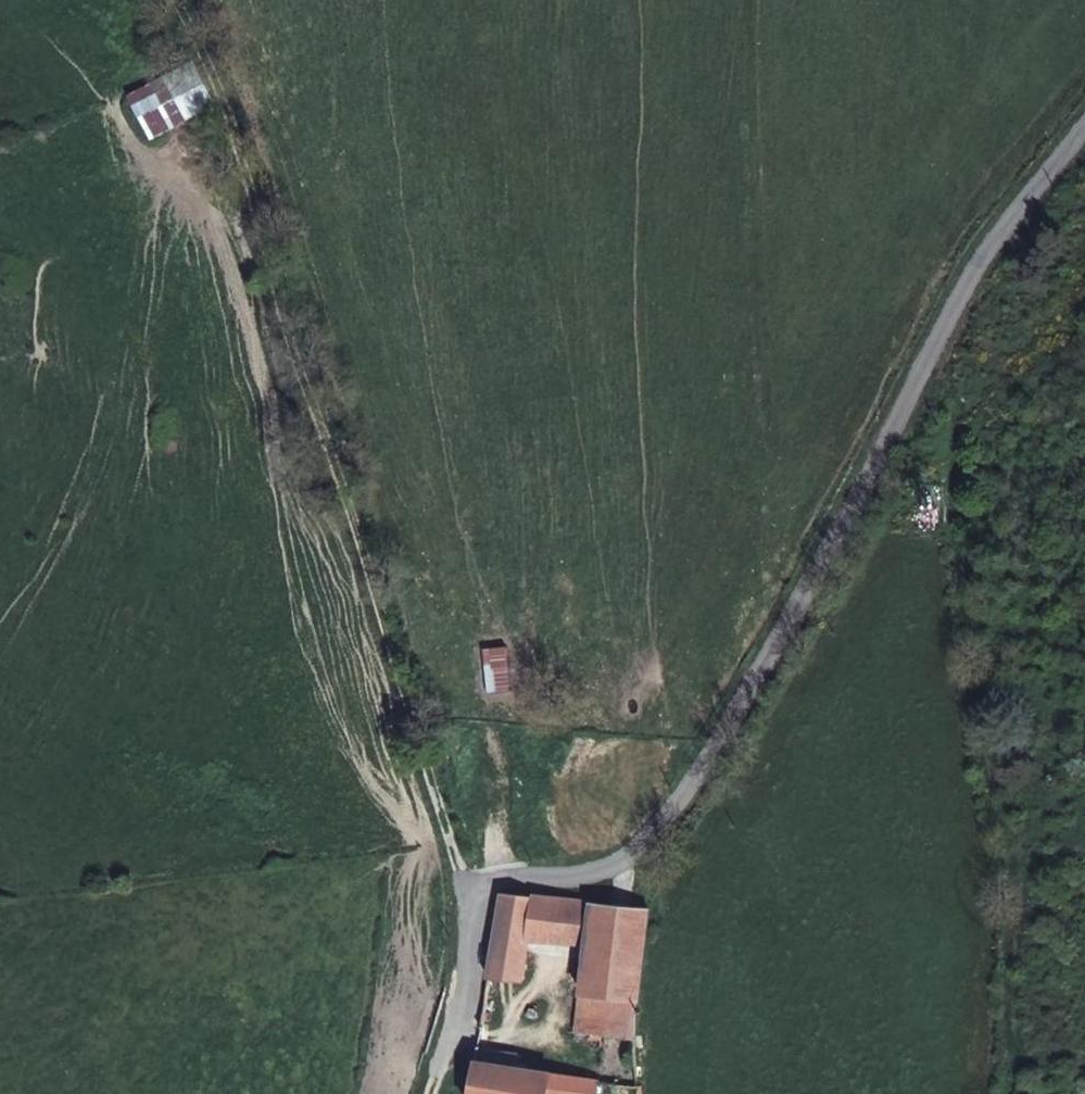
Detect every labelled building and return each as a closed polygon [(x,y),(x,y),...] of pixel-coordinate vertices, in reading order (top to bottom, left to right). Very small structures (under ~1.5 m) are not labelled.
[(195,67),(125,98),(144,141),(212,110),(195,67)] [(536,699),(537,675),(497,673),(496,697),(536,699)] [(492,984),(525,989),(532,944),(539,903),(506,900),(492,984)] [(596,908),(539,903),(532,944),(590,951),(596,908)] [(596,908),(590,951),(577,1038),(630,1042),(650,914),(596,908)]
